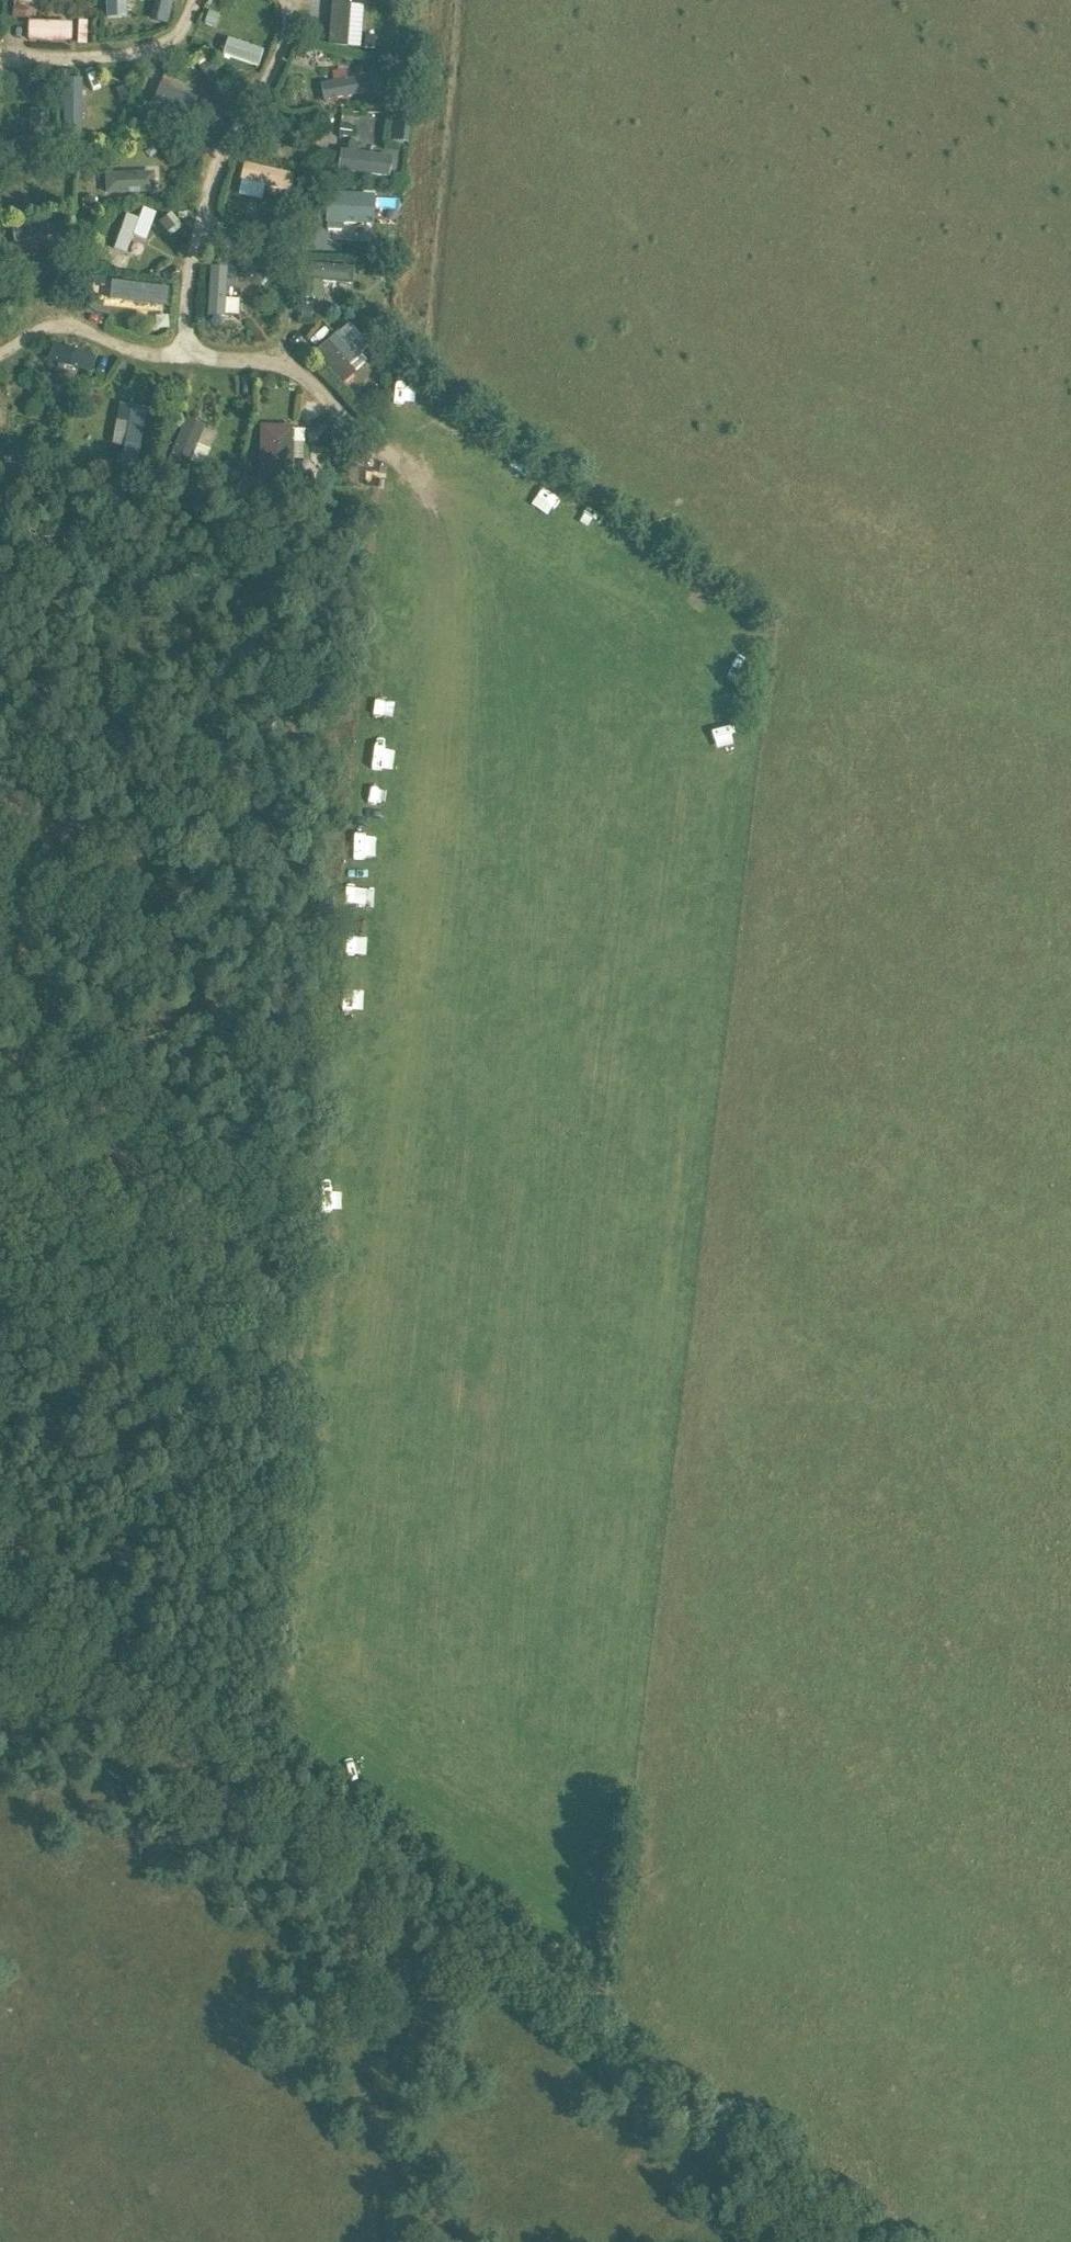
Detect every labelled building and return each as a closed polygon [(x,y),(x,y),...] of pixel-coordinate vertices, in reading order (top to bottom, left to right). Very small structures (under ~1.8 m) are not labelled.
[(107,19),(126,19),(126,0),(107,0),(107,19)] [(174,0),(154,0),(148,19),(166,25),(174,0)] [(329,45),(348,46),(351,0),(332,0),(329,45)] [(30,23),(29,40),(71,42),(71,25),(30,23)] [(228,40),(222,55),(258,67),(263,52),(228,40)] [(334,83),(321,86),(324,101),(369,93),(367,78),(347,81),(334,83)] [(64,80),(64,125),(81,125),(82,80),(64,80)] [(160,86),(150,112),(186,126),(196,101),(160,86)] [(47,157),(48,112),(32,111),(31,141),(17,141),(17,156),(47,157)] [(342,151),(339,172),(390,179),(392,157),(357,153),(348,152),(342,151)] [(245,165),(242,181),(265,186),(291,192),(294,176),(245,165)] [(155,174),(106,175),(106,195),(155,194),(155,174)] [(328,196),(327,226),(328,226),(328,233),(343,233),(344,226),(373,228),(374,198),(328,196)] [(127,216),(115,250),(127,254),(134,237),(148,242),(157,214),(143,209),(140,220),(127,216)] [(58,224),(11,233),(14,246),(16,245),(45,240),(60,237),(58,224)] [(304,263),(303,280),(323,282),(355,285),(356,268),(304,263)] [(210,267),(208,316),(225,317),(225,315),(225,300),(227,268),(210,267)] [(112,282),(110,300),(167,307),(170,289),(112,282)] [(341,330),(313,354),(341,386),(356,372),(349,363),(361,352),(341,330)] [(54,345),(49,361),(90,373),(94,357),(54,345)] [(45,397),(64,404),(69,390),(50,383),(45,397)] [(202,468),(215,436),(202,430),(203,429),(185,422),(173,452),(161,447),(151,472),(163,477),(180,484),(189,463),(202,468)] [(292,423),(260,422),(258,481),(290,483),(292,423)] [(125,448),(122,469),(138,471),(145,426),(129,424),(125,448)] [(4,448),(3,467),(20,468),(21,448),(4,448)]
